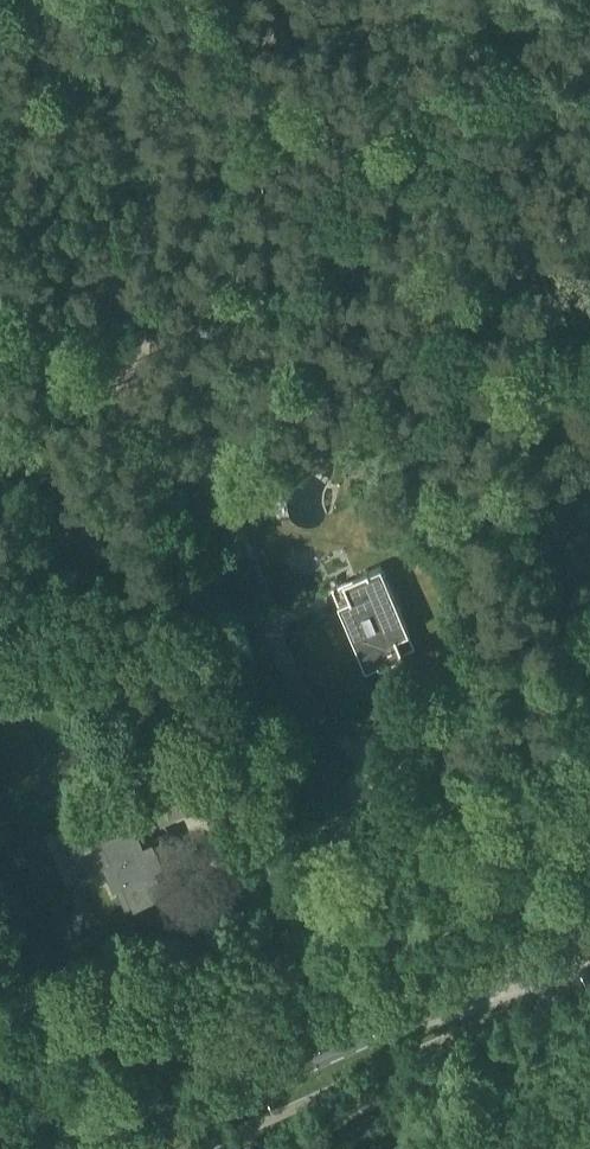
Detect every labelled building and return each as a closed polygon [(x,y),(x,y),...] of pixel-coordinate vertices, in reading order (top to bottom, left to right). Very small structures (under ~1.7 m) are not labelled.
[(396,637),(409,631),(381,565),(344,581),(351,596),(339,602),(367,668),(403,652),(396,637)] [(173,815),(190,808),(179,783),(162,791),(173,815)] [(74,880),(107,865),(127,907),(176,884),(144,815),(105,833),(99,823),(57,842),(74,880)]
